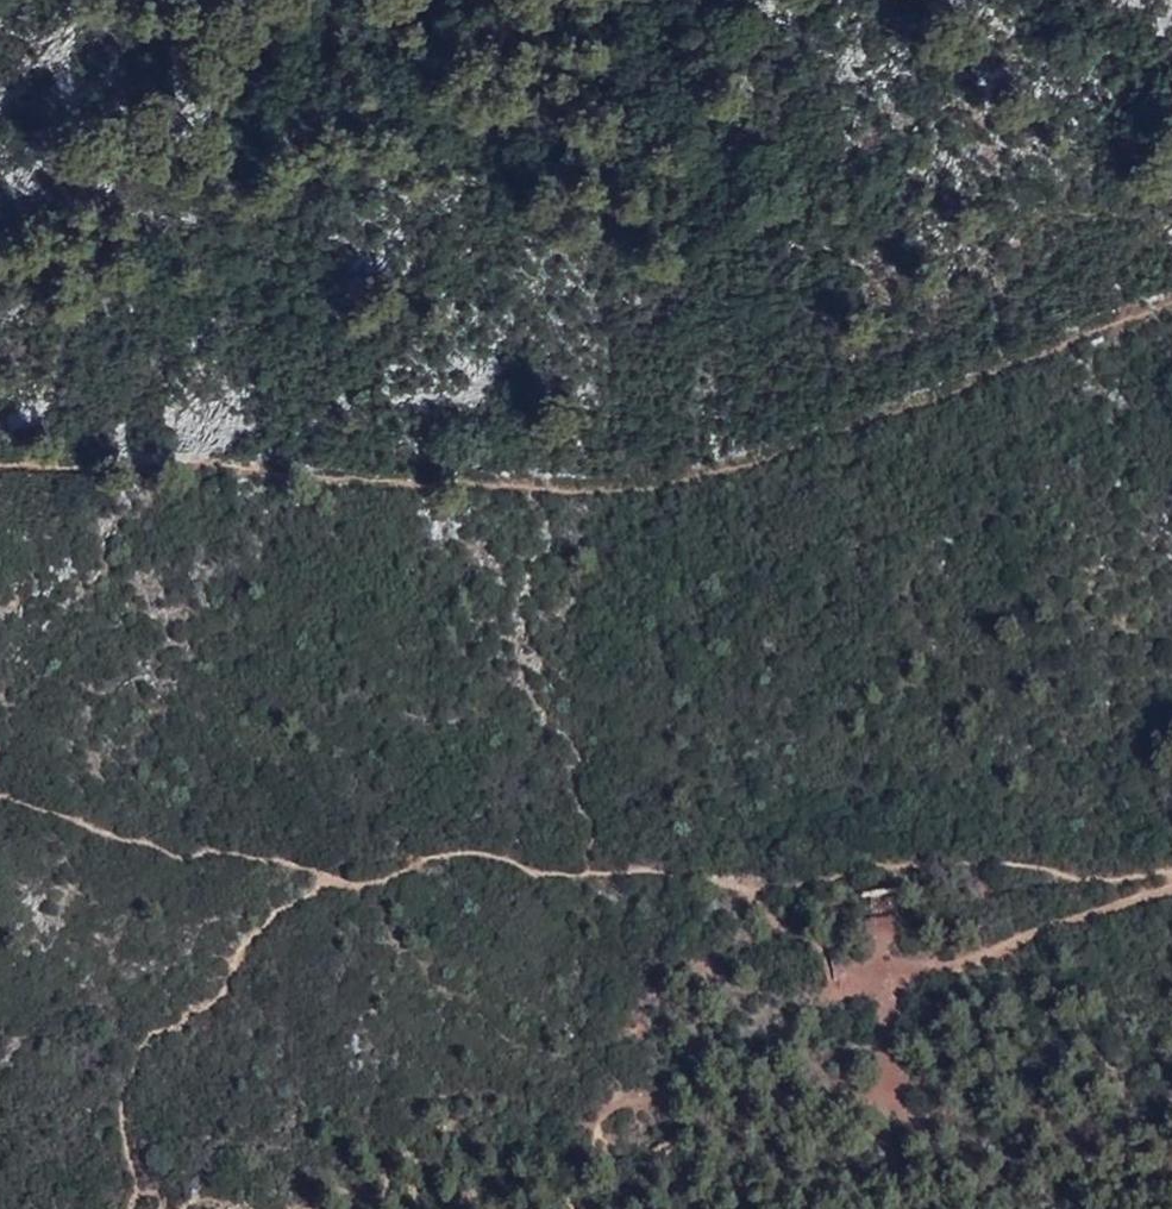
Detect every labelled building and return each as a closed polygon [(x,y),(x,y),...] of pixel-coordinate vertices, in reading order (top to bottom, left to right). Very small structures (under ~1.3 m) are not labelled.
[(864,918),(865,942),(897,940),(895,916),(864,918)]
